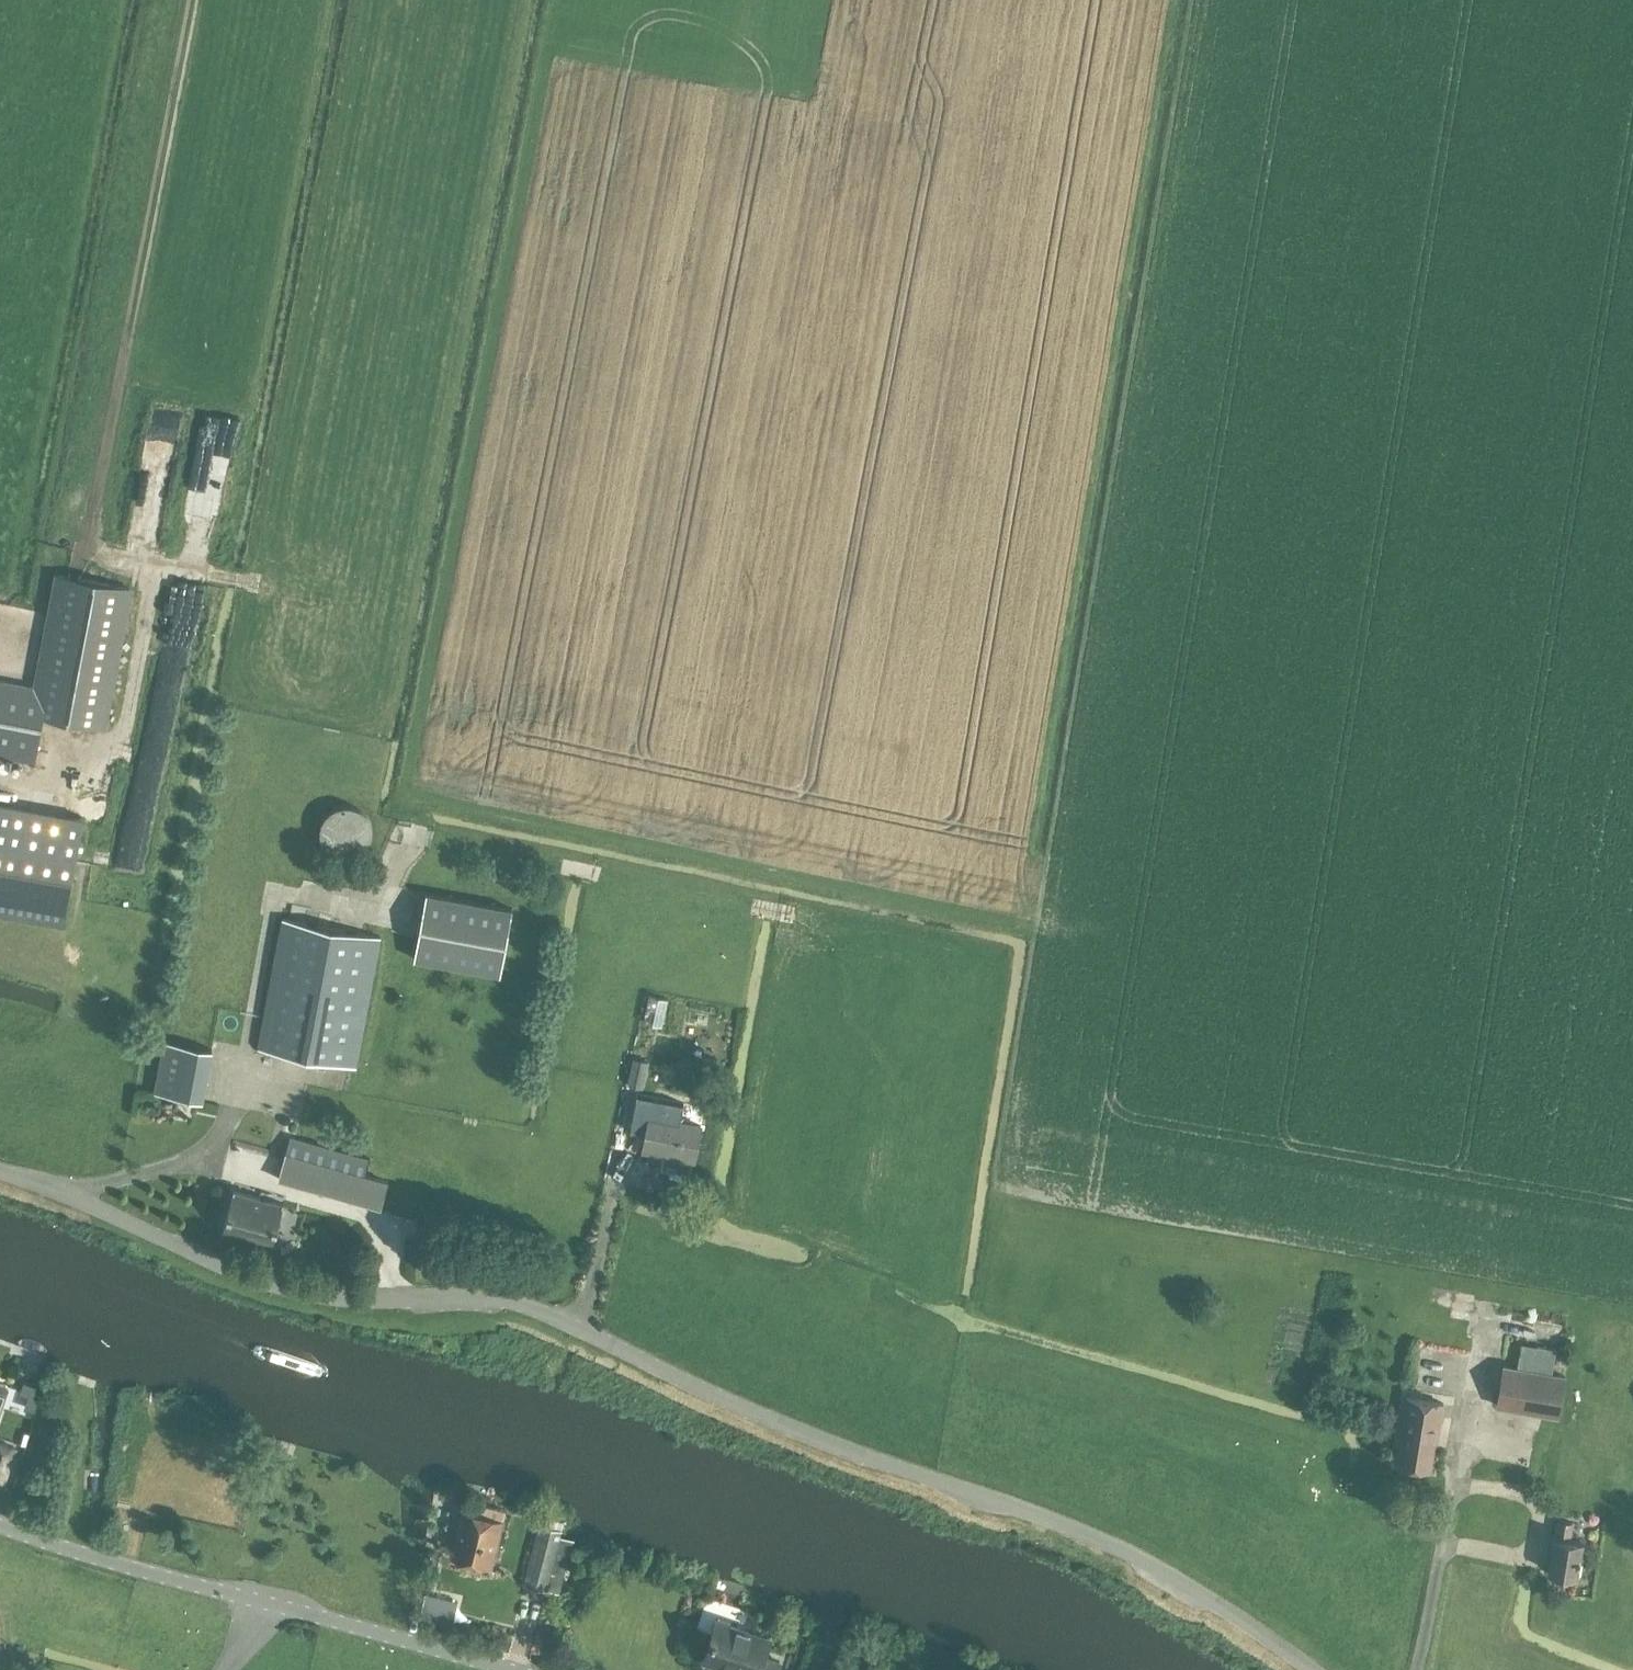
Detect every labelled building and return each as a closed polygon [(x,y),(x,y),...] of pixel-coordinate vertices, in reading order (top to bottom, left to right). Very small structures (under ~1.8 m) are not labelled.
[(37,760),(45,717),(107,727),(134,588),(55,572),(34,683),(0,676),(0,753),(37,760)] [(64,926),(84,817),(0,802),(0,914),(64,926)] [(371,835),(371,831),(371,825),(369,821),(365,815),(361,811),(356,808),(348,805),(339,806),(335,808),(329,811),(326,815),(322,820),(321,825),(320,831),(320,835),(322,840),(324,844),(327,848),(331,852),(335,854),(344,857),(349,856),(355,855),(360,852),(363,849),(367,845),(369,841),(371,835)] [(514,908),(427,891),(415,956),(501,973),(514,908)] [(259,1046),(357,1065),(381,935),(284,916),(259,1046)] [(651,989),(645,1016),(664,1021),(671,994),(651,989)] [(212,1052),(169,1045),(161,1094),(203,1101),(212,1052)] [(630,1082),(643,1085),(648,1060),(635,1057),(630,1082)] [(645,1147),(696,1157),(702,1123),(651,1113),(645,1147)] [(280,1176),(382,1204),(388,1180),(365,1173),(369,1156),(290,1135),(280,1176)] [(284,1203),(234,1189),(223,1230),(272,1244),(284,1203)] [(1516,1364),(1502,1362),(1496,1403),(1559,1412),(1565,1373),(1551,1371),(1554,1347),(1520,1342),(1516,1364)] [(1,1409),(9,1383),(0,1380),(0,1412),(1,1409)] [(1396,1464),(1433,1470),(1445,1402),(1407,1395),(1401,1435),(1399,1447),(1396,1464)] [(17,1446),(1,1441),(0,1443),(0,1473),(7,1476),(17,1446)] [(451,1553),(493,1563),(505,1519),(507,1509),(465,1499),(463,1508),(451,1553)] [(1549,1570),(1577,1574),(1582,1538),(1571,1537),(1573,1521),(1558,1520),(1557,1535),(1555,1534),(1549,1570)] [(526,1582),(547,1587),(561,1590),(573,1538),(560,1535),(562,1529),(540,1523),(526,1582)] [(426,1593),(421,1617),(444,1623),(450,1599),(426,1593)] [(705,1656),(745,1669),(779,1669),(782,1660),(763,1654),(770,1636),(718,1618),(705,1656)]
